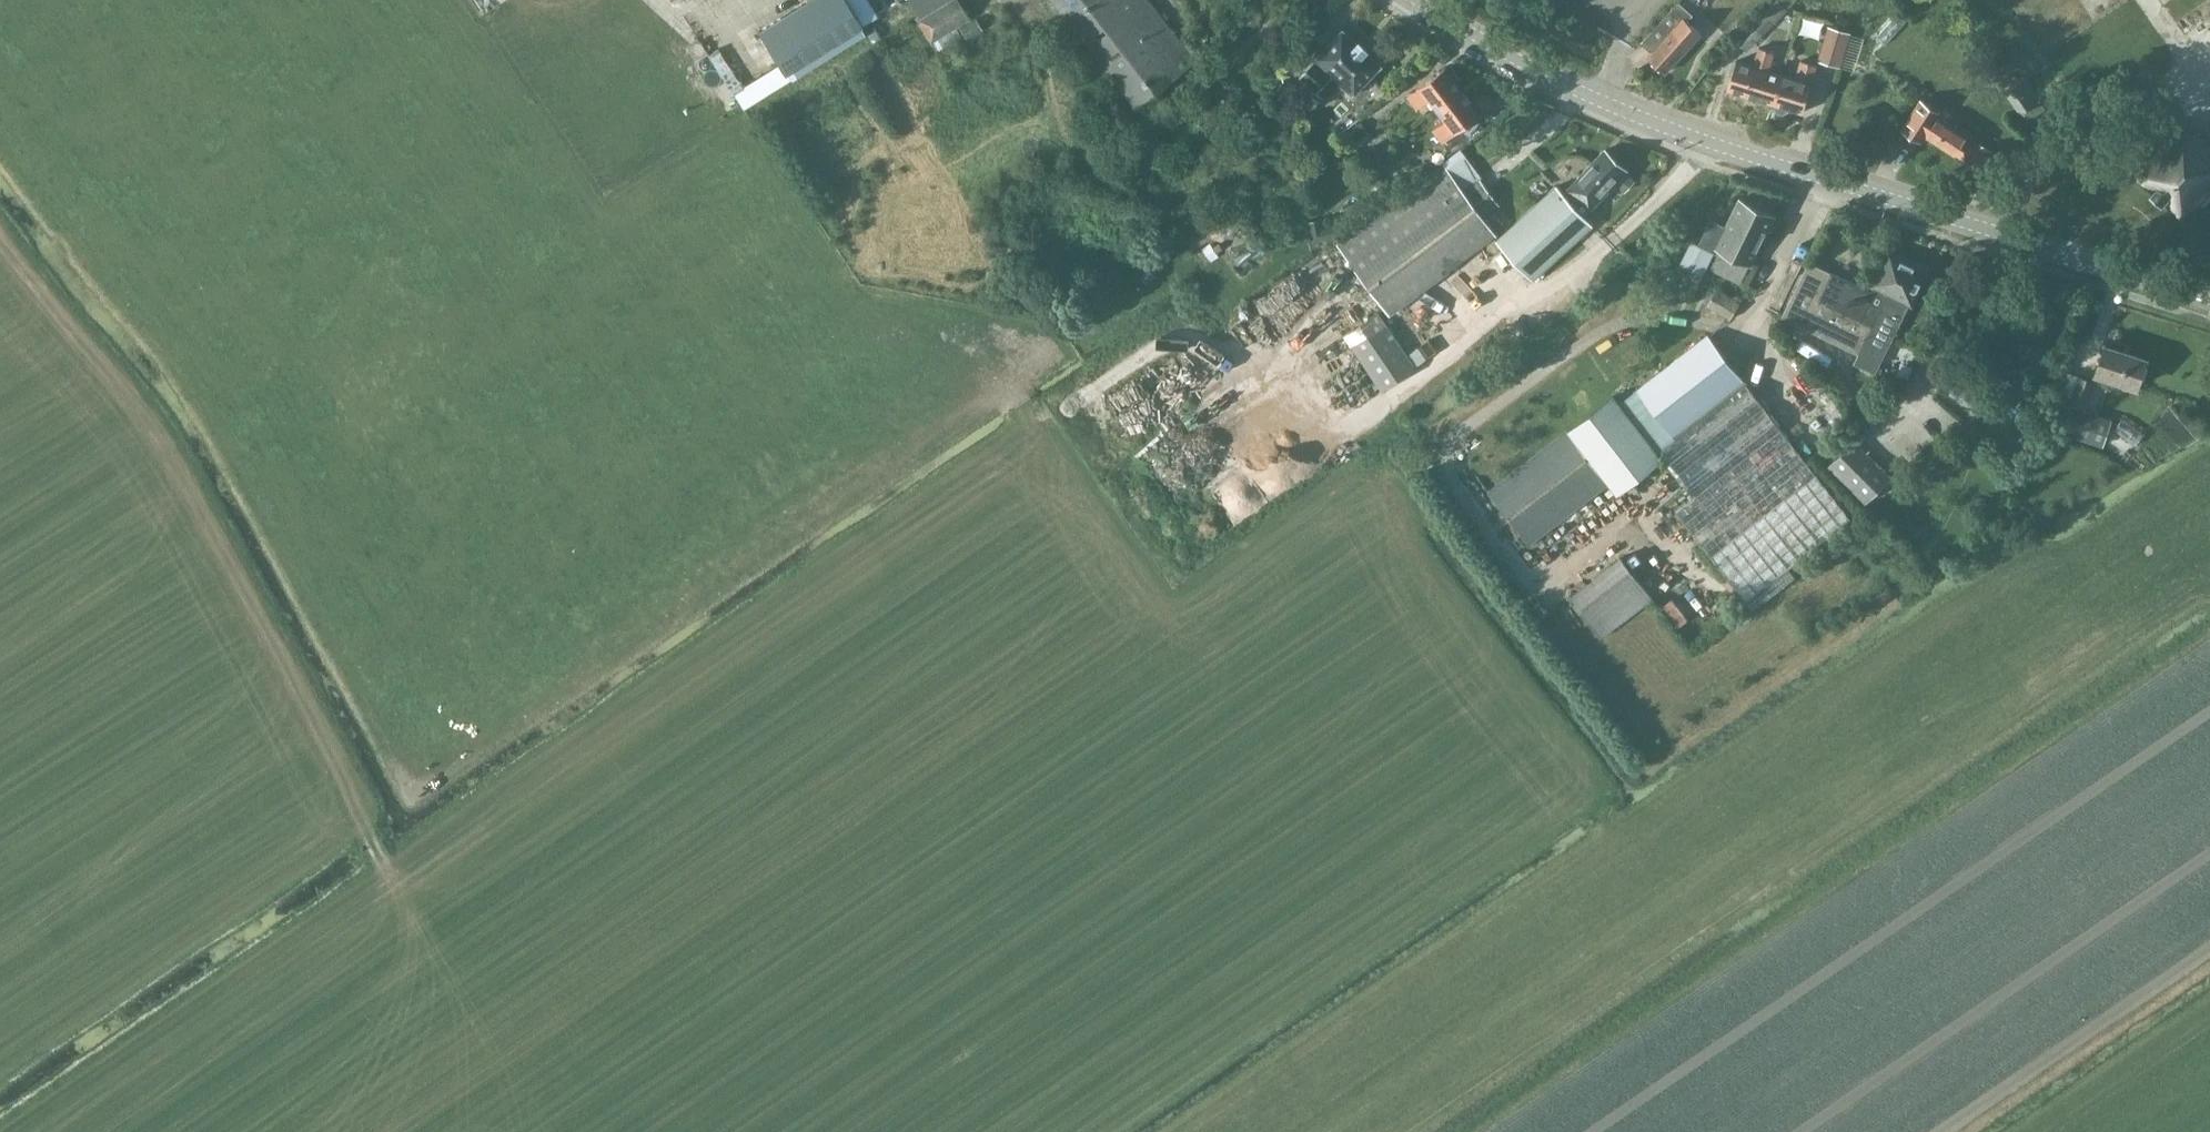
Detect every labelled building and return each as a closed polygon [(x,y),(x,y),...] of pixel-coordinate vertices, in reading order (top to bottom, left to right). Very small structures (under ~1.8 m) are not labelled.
[(861,27),(845,0),(806,0),(757,31),(785,75),(861,27)] [(918,14),(913,17),(930,44),(971,19),(960,0),(910,0),(918,14)] [(1198,60),(1151,0),(1051,0),(1136,108),(1198,60)] [(1734,39),(1747,51),(1788,10),(1796,0),(1777,0),(1734,39)] [(1700,33),(1681,17),(1686,11),(1676,2),(1641,42),(1651,51),(1647,56),(1665,72),(1700,33)] [(2011,22),(1998,29),(2005,41),(2018,33),(2011,22)] [(1840,66),(1850,33),(1829,26),(1818,60),(1840,66)] [(1354,96),(1383,64),(1343,27),(1314,59),(1315,60),(1299,77),(1317,92),(1323,97),(1339,92),(1343,86),(1354,96)] [(718,45),(706,50),(723,87),(735,82),(718,45)] [(1774,104),(1783,74),(1770,70),(1775,52),(1758,47),(1753,65),(1737,60),(1727,89),(1774,104)] [(1795,77),(1783,74),(1774,104),(1776,104),(1775,107),(1777,111),(1784,114),(1788,112),(1789,108),(1803,113),(1812,82),(1811,82),(1817,65),(1800,60),(1795,77)] [(1430,100),(1437,109),(1464,89),(1447,66),(1406,96),(1417,110),(1430,100)] [(2029,119),(2045,109),(2039,98),(2024,76),(2004,90),(2020,114),(2023,112),(2029,119)] [(1480,112),(1464,89),(1437,109),(1445,120),(1432,130),(1441,141),(1442,140),(1479,113),(1480,112)] [(1991,151),(1938,116),(1939,113),(1920,100),(1902,128),(1921,141),(1925,135),(1966,162),(1970,155),(1982,164),(1991,151)] [(1479,113),(1442,140),(1452,152),(1488,125),(1479,113)] [(2180,120),(2131,174),(2187,224),(2209,200),(2209,144),(2180,120)] [(1603,148),(1563,193),(1556,185),(1497,239),(1533,278),(1592,225),(1584,217),(1590,211),(1616,184),(1625,193),(1636,180),(1626,172),(1628,170),(1603,148)] [(1378,311),(1313,357),(1352,412),(1457,338),(1421,289),(1497,233),(1485,217),(1500,205),(1480,178),(1482,176),(1474,165),(1456,178),(1444,162),(1336,244),(1390,315),(1384,320),(1378,311)] [(1718,248),(1751,264),(1775,216),(1739,199),(1726,226),(1711,219),(1700,243),(1716,251),(1718,248)] [(1808,261),(1781,316),(1876,362),(1883,348),(1865,339),(1879,309),(1900,319),(1908,302),(1910,303),(1926,270),(1888,251),(1872,284),(1874,285),(1871,291),(1808,261)] [(1708,334),(1638,389),(1622,401),(1696,494),(1676,509),(1747,601),(1850,521),(1708,334)] [(2096,372),(2136,385),(2145,358),(2104,344),(2096,372)] [(1809,394),(1816,388),(1788,354),(1781,360),(1809,394)] [(2056,392),(2068,396),(2077,371),(2065,367),(2056,392)] [(1930,395),(1942,408),(1963,389),(1951,376),(1930,395)] [(2101,444),(2105,431),(2109,417),(2084,409),(2093,380),(2078,376),(2069,405),(2064,404),(2055,430),(2101,444)] [(1614,395),(1488,490),(1530,545),(1610,484),(1618,494),(1663,460),(1614,395)] [(2134,441),(2141,427),(2117,416),(2110,430),(2134,441)] [(1853,439),(1828,464),(1866,502),(1891,477),(1853,439)] [(1602,637),(1653,596),(1622,556),(1570,596),(1602,637)]
